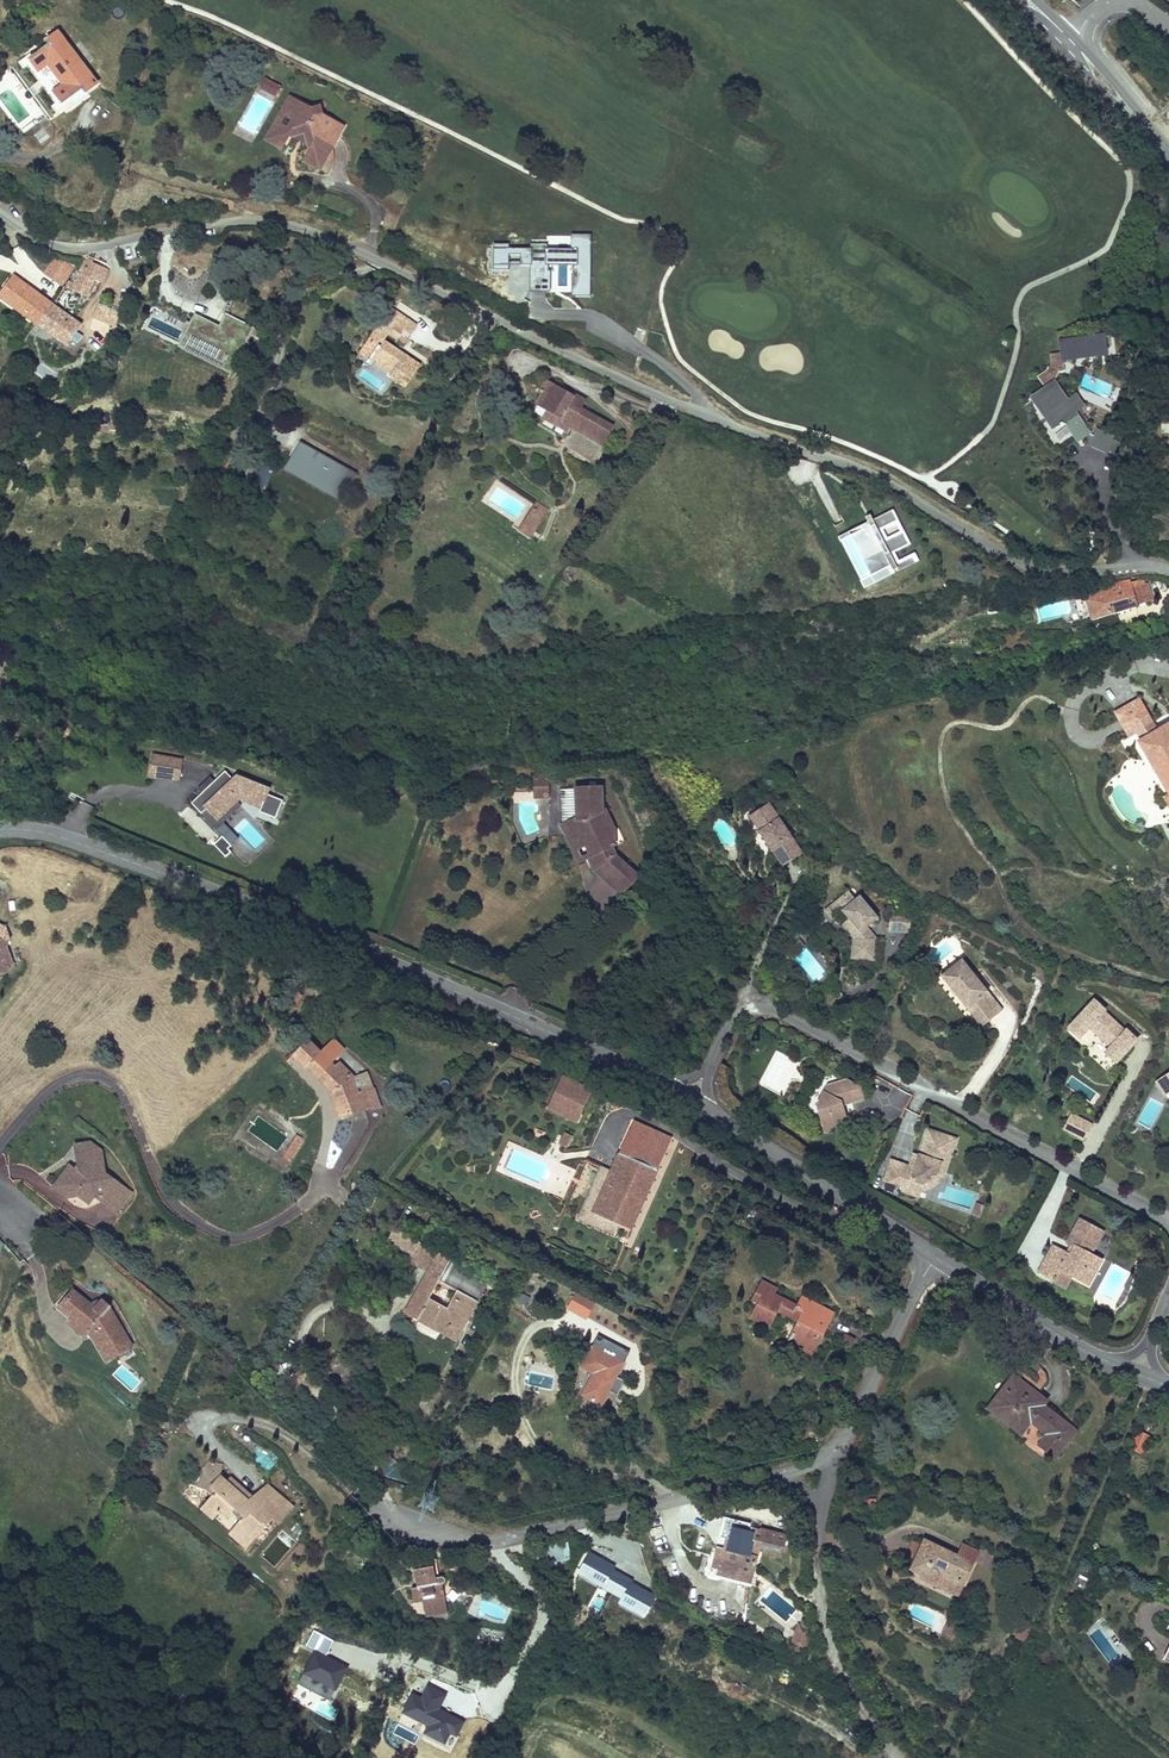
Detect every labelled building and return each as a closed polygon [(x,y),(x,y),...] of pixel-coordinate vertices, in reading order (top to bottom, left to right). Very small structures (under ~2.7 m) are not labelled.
[(99,85),(59,33),(48,41),(51,46),(32,60),(40,70),(42,69),(58,90),(56,92),(65,103),(85,88),(88,93),(99,85)] [(277,85),(263,78),(260,82),(263,84),(261,86),(274,92),(277,85)] [(342,121),(321,110),(319,102),(311,105),(289,93),(283,106),(286,108),(272,135),(284,142),(289,134),(293,126),(314,137),(310,144),(305,153),(318,160),(333,132),(336,134),(342,121)] [(272,135),(286,108),(283,106),(266,137),(283,145),(284,142),(272,135)] [(314,137),(293,126),(289,134),(310,144),(314,137)] [(320,165),(336,134),(333,132),(318,160),(305,153),(303,156),(320,165)] [(590,292),(591,233),(572,233),(572,244),(531,244),(530,292),(590,292)] [(64,283),(78,260),(60,252),(47,271),(64,283)] [(88,294),(96,277),(103,280),(110,266),(88,256),(77,280),(72,278),(69,285),(88,294)] [(321,267),(311,260),(307,265),(317,272),(321,267)] [(39,321),(54,300),(15,272),(0,293),(39,321)] [(54,300),(39,321),(59,336),(56,340),(62,345),(66,340),(69,342),(84,322),(54,300)] [(118,324),(125,310),(101,300),(95,314),(118,324)] [(217,317),(204,310),(188,347),(235,371),(247,348),(211,329),(217,317)] [(399,340),(409,325),(389,311),(378,326),(388,333),(399,340)] [(370,338),(358,356),(391,378),(387,383),(400,392),(409,378),(412,380),(418,370),(370,338)] [(1107,342),(1062,345),(1063,355),(1063,362),(1108,358),(1107,349),(1112,349),(1112,343),(1107,343),(1107,342)] [(254,362),(261,349),(255,346),(249,359),(254,362)] [(1046,390),(1056,384),(1063,362),(1063,355),(1053,356),(1053,360),(1050,374),(1040,380),(1046,390)] [(540,395),(528,414),(565,437),(569,430),(568,429),(570,425),(586,435),(583,439),(598,448),(609,431),(578,411),(582,404),(571,397),(567,403),(553,394),(555,390),(542,382),(535,393),(540,395)] [(1079,420),(1056,384),(1046,390),(1037,395),(1059,431),(1065,427),(1067,430),(1072,426),(1081,440),(1089,435),(1080,419),(1079,420)] [(555,390),(553,394),(567,403),(571,397),(557,388),(555,390)] [(1059,431),(1037,395),(1030,400),(1052,435),(1059,431)] [(1055,445),(1069,437),(1064,429),(1050,437),(1055,445)] [(1117,443),(1100,436),(1093,450),(1110,458),(1117,443)] [(315,458),(299,448),(291,462),(292,463),(286,474),(300,483),(303,478),(328,493),(325,497),(336,504),(350,480),(339,473),(338,475),(329,469),(330,468),(323,464),(322,466),(313,460),(315,458)] [(260,492),(269,476),(258,470),(250,486),(260,492)] [(328,493),(303,478),(300,483),(325,497),(328,493)] [(536,528),(549,507),(538,500),(525,521),(536,528)] [(894,510),(872,521),(893,565),(916,555),(894,510)] [(536,528),(525,521),(521,527),(532,534),(536,528)] [(1087,595),(1089,602),(1133,590),(1131,583),(1087,595)] [(1133,590),(1089,602),(1094,619),(1152,604),(1147,587),(1133,590)] [(1144,735),(1160,725),(1146,702),(1122,715),(1136,739),(1144,735)] [(1148,742),(1164,733),(1160,725),(1144,735),(1148,742)] [(1164,733),(1148,742),(1145,744),(1168,785),(1168,730),(1164,733)] [(179,781),(184,758),(152,751),(147,774),(179,781)] [(204,810),(215,821),(234,802),(237,800),(258,808),(256,812),(272,819),(280,801),(264,795),(266,789),(233,776),(230,779),(222,771),(211,782),(206,786),(209,789),(205,792),(203,790),(198,794),(188,804),(198,815),(204,810)] [(544,792),(544,777),(531,777),(531,792),(544,792)] [(205,792),(209,789),(206,786),(211,782),(207,778),(194,790),(198,794),(203,790),(205,792)] [(602,834),(611,829),(602,810),(599,811),(598,793),(595,793),(594,787),(574,788),(575,797),(572,797),(573,818),(565,822),(576,846),(584,842),(590,854),(586,856),(587,857),(591,864),(590,866),(590,868),(591,871),(592,871),(594,872),(595,873),(597,873),(613,887),(628,869),(612,855),(608,846),(602,834)] [(213,830),(238,806),(234,802),(215,821),(204,810),(198,815),(213,830)] [(805,857),(772,807),(751,821),(760,836),(759,837),(772,857),(774,856),(784,871),(805,857)] [(590,854),(584,842),(576,846),(565,822),(558,826),(575,863),(587,857),(586,856),(590,854)] [(612,845),(611,829),(602,834),(608,846),(612,845)] [(619,893),(635,875),(628,869),(613,887),(619,893)] [(860,906),(855,898),(836,910),(844,921),(848,918),(854,927),(846,932),(854,943),(854,954),(861,954),(861,967),(876,967),(876,946),(868,933),(865,929),(873,924),(875,928),(879,926),(864,903),(860,906)] [(844,921),(836,910),(829,915),(837,926),(844,921)] [(873,924),(865,929),(868,933),(875,928),(873,924)] [(889,942),(908,949),(914,932),(895,925),(889,942)] [(3,929),(0,927),(0,975),(11,969),(12,969),(13,968),(13,966),(12,964),(5,947),(8,942),(3,929)] [(1007,1014),(966,961),(944,978),(971,1013),(979,1007),(993,1024),(1007,1014)] [(833,1003),(840,999),(836,993),(829,997),(833,1003)] [(832,1012),(843,1004),(840,999),(833,1003),(829,997),(824,1000),(832,1012)] [(1133,1039),(1112,1019),(1114,1017),(1102,1005),(1074,1034),(1086,1046),(1097,1034),(1119,1054),(1113,1061),(1123,1070),(1145,1047),(1135,1038),(1133,1039)] [(979,1007),(971,1013),(985,1031),(993,1024),(979,1007)] [(325,1086),(335,1096),(344,1118),(361,1112),(365,1111),(376,1111),(371,1094),(358,1095),(352,1080),(338,1067),(333,1071),(330,1067),(342,1054),(332,1044),(321,1056),(308,1045),(293,1059),(305,1070),(307,1068),(325,1086)] [(760,1083),(784,1094),(799,1061),(774,1051),(760,1083)] [(578,1121),(591,1091),(561,1078),(548,1108),(578,1121)] [(344,1118),(335,1096),(325,1086),(338,1121),(344,1118)] [(856,1089),(836,1098),(826,1119),(829,1127),(834,1129),(832,1134),(837,1145),(862,1134),(857,1123),(850,1121),(853,1113),(859,1110),(854,1098),(866,1092),(856,1089)] [(854,1098),(859,1110),(874,1104),(870,1093),(866,1092),(854,1098)] [(630,1231),(672,1139),(634,1122),(608,1179),(592,1215),(618,1226),(630,1231)] [(1085,1124),(1080,1122),(1072,1137),(1077,1140),(1085,1124)] [(1099,1132),(1085,1124),(1077,1140),(1091,1147),(1099,1132)] [(573,1136),(566,1132),(560,1144),(566,1148),(573,1136)] [(965,1145),(939,1136),(931,1160),(928,1167),(920,1171),(901,1165),(894,1184),(914,1191),(912,1196),(929,1202),(933,1190),(934,1188),(946,1182),(950,1169),(954,1170),(957,1162),(959,1163),(965,1145)] [(303,1146),(296,1141),(284,1160),(292,1165),(303,1146)] [(120,1219),(131,1199),(113,1189),(113,1165),(102,1165),(102,1154),(89,1154),(89,1174),(93,1177),(88,1181),(84,1178),(80,1174),(72,1185),(76,1188),(66,1201),(73,1206),(99,1208),(120,1219)] [(924,1157),(920,1171),(928,1167),(931,1160),(924,1157)] [(946,1182),(934,1188),(933,1190),(936,1195),(951,1187),(959,1163),(957,1162),(954,1170),(950,1169),(946,1182)] [(598,1174),(578,1220),(613,1236),(618,1226),(592,1215),(608,1179),(598,1174)] [(62,1197),(66,1201),(76,1188),(72,1185),(62,1197)] [(138,1203),(131,1199),(120,1219),(127,1223),(138,1203)] [(998,1206),(991,1204),(987,1218),(994,1220),(998,1206)] [(755,1222),(759,1215),(747,1209),(743,1216),(755,1222)] [(1115,1237),(1089,1223),(1076,1246),(1080,1248),(1086,1251),(1081,1261),(1075,1258),(1061,1251),(1048,1276),(1064,1285),(1070,1273),(1082,1279),(1093,1285),(1099,1275),(1104,1278),(1111,1264),(1103,1260),(1115,1237)] [(407,1265),(424,1275),(435,1256),(417,1246),(407,1265)] [(1081,1261),(1086,1251),(1080,1248),(1075,1258),(1081,1261)] [(449,1263),(438,1283),(424,1275),(402,1318),(414,1325),(417,1320),(435,1329),(432,1335),(449,1344),(456,1330),(451,1328),(456,1320),(466,1326),(487,1285),(449,1263)] [(1082,1279),(1070,1273),(1064,1285),(1076,1291),(1082,1279)] [(1099,1275),(1093,1285),(1098,1288),(1104,1278),(1099,1275)] [(825,1334),(834,1319),(802,1300),(795,1313),(772,1300),(775,1295),(763,1288),(754,1302),(760,1306),(751,1323),(767,1333),(777,1316),(796,1327),(785,1348),(809,1362),(823,1338),(821,1336),(823,1333),(825,1334)] [(68,1313),(81,1299),(77,1296),(61,1314),(78,1328),(82,1325),(68,1313)] [(108,1305),(100,1314),(81,1299),(68,1313),(82,1325),(78,1328),(75,1332),(90,1344),(95,1338),(111,1365),(134,1352),(114,1317),(117,1313),(108,1305)] [(417,1320),(414,1325),(432,1335),(435,1329),(417,1320)] [(455,1347),(466,1326),(456,1320),(451,1328),(456,1330),(449,1344),(455,1347)] [(591,1352),(606,1360),(612,1350),(593,1340),(587,1350),(591,1352)] [(606,1360),(591,1352),(580,1371),(593,1379),(582,1400),(600,1410),(623,1370),(606,1360)] [(1063,1442),(1071,1433),(1042,1410),(1045,1407),(1038,1401),(1047,1388),(1039,1381),(1035,1386),(1021,1375),(1005,1395),(1010,1399),(1000,1413),(1022,1431),(1027,1425),(1032,1428),(1048,1442),(1039,1453),(1055,1466),(1070,1448),(1063,1442)] [(1010,1399),(1005,1395),(988,1415),(1021,1441),(1032,1428),(1027,1425),(1022,1431),(1000,1413),(1010,1399)] [(1143,1454),(1151,1435),(1138,1429),(1130,1449),(1143,1454)] [(1077,1438),(1071,1433),(1063,1442),(1070,1448),(1077,1438)] [(242,1499),(246,1495),(233,1482),(226,1488),(214,1475),(218,1465),(211,1464),(211,1462),(204,1461),(182,1483),(200,1491),(205,1496),(196,1505),(205,1514),(207,1512),(210,1514),(214,1510),(222,1518),(231,1509),(238,1516),(223,1530),(238,1545),(247,1536),(243,1532),(262,1514),(270,1521),(285,1506),(267,1487),(248,1506),(242,1499)] [(748,1522),(724,1515),(719,1533),(729,1536),(726,1547),(722,1546),(719,1556),(707,1553),(702,1571),(725,1577),(727,1571),(748,1577),(749,1577),(755,1556),(748,1554),(752,1542),(780,1549),(783,1536),(747,1526),(748,1522)] [(569,1542),(548,1543),(549,1561),(569,1560),(569,1542)] [(962,1585),(971,1567),(957,1560),(924,1544),(921,1550),(916,1560),(911,1569),(922,1575),(919,1580),(950,1595),(956,1583),(962,1585)] [(916,1560),(921,1550),(913,1546),(908,1556),(916,1560)] [(962,1550),(957,1560),(971,1567),(976,1557),(962,1550)] [(576,1575),(647,1613),(659,1590),(587,1553),(576,1575)] [(426,1568),(405,1572),(408,1590),(401,1592),(403,1603),(412,1602),(415,1619),(437,1614),(434,1587),(435,1587),(437,1585),(437,1584),(438,1582),(437,1580),(435,1579),(434,1579),(433,1578),(428,1580),(426,1568)] [(746,1583),(748,1577),(727,1571),(725,1577),(746,1583)] [(956,1583),(950,1595),(956,1597),(962,1585),(956,1583)] [(788,1647),(801,1651),(809,1629),(796,1624),(788,1647)] [(953,1630),(944,1626),(938,1641),(947,1645),(951,1636),(953,1630)] [(453,1749),(465,1719),(440,1709),(447,1691),(427,1684),(422,1697),(409,1692),(400,1714),(425,1724),(421,1736),(453,1749)]
